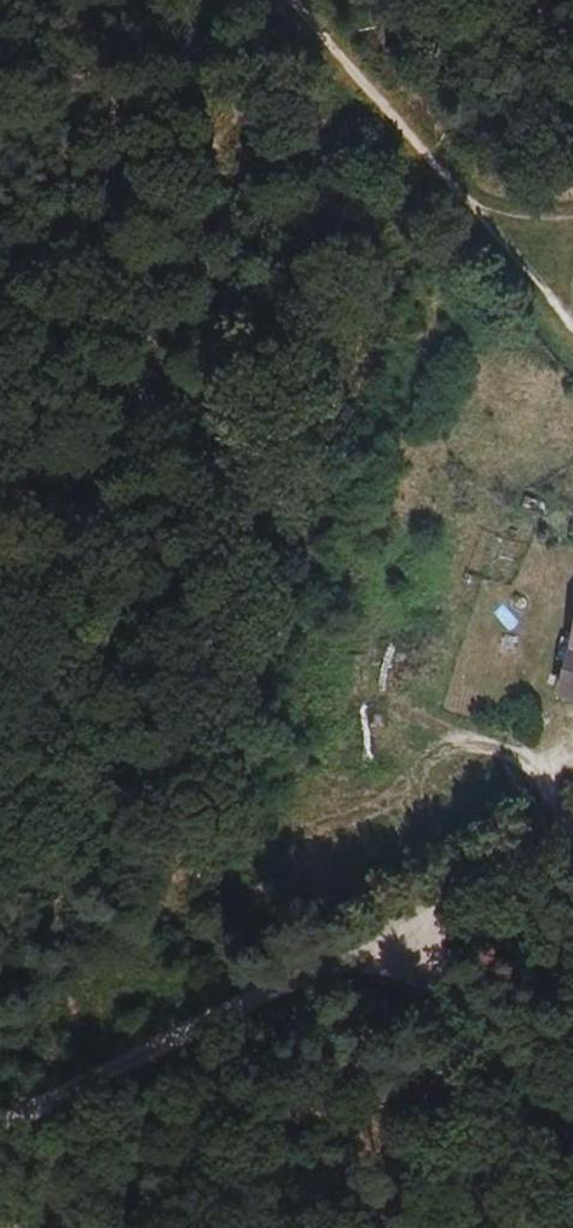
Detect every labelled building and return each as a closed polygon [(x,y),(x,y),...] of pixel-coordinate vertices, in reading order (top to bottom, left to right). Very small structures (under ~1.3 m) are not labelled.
[(565,700),(572,702),(572,653),(565,700)]
